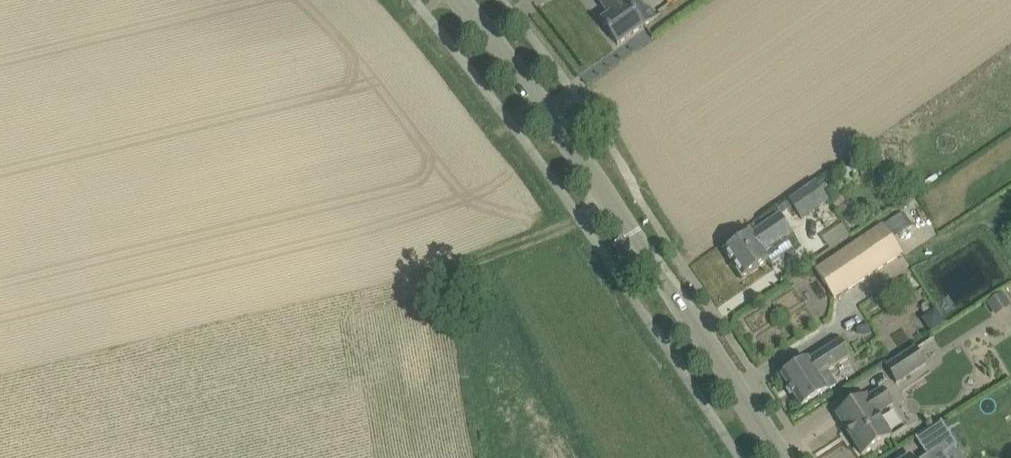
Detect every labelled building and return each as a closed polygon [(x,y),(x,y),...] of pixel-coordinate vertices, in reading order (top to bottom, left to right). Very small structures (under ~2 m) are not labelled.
[(656,18),(650,8),(647,10),(639,0),(633,0),(628,3),(627,3),(625,0),(599,0),(610,15),(601,22),(618,45),(644,27),(644,26),(656,18)] [(829,200),(816,183),(791,200),(803,218),(829,200)] [(783,216),(795,208),(790,202),(778,210),(783,216)] [(764,252),(793,233),(780,215),(752,234),(752,233),(725,252),(743,278),(770,260),(764,252)] [(817,271),(834,297),(901,254),(894,242),(910,232),(900,216),(817,271)] [(1009,291),(1003,295),(1002,293),(988,302),(997,315),(1010,307),(1008,303),(1010,301),(1010,294),(1009,291)] [(808,360),(782,377),(802,409),(837,386),(828,371),(851,356),(841,341),(809,362),(808,360)] [(886,368),(896,384),(926,364),(916,349),(886,368)] [(837,416),(863,455),(880,444),(891,437),(877,415),(893,405),(884,390),(868,400),(867,397),(837,416)] [(944,454),(957,446),(941,423),(916,439),(928,456),(925,457),(947,457),(944,454)]
